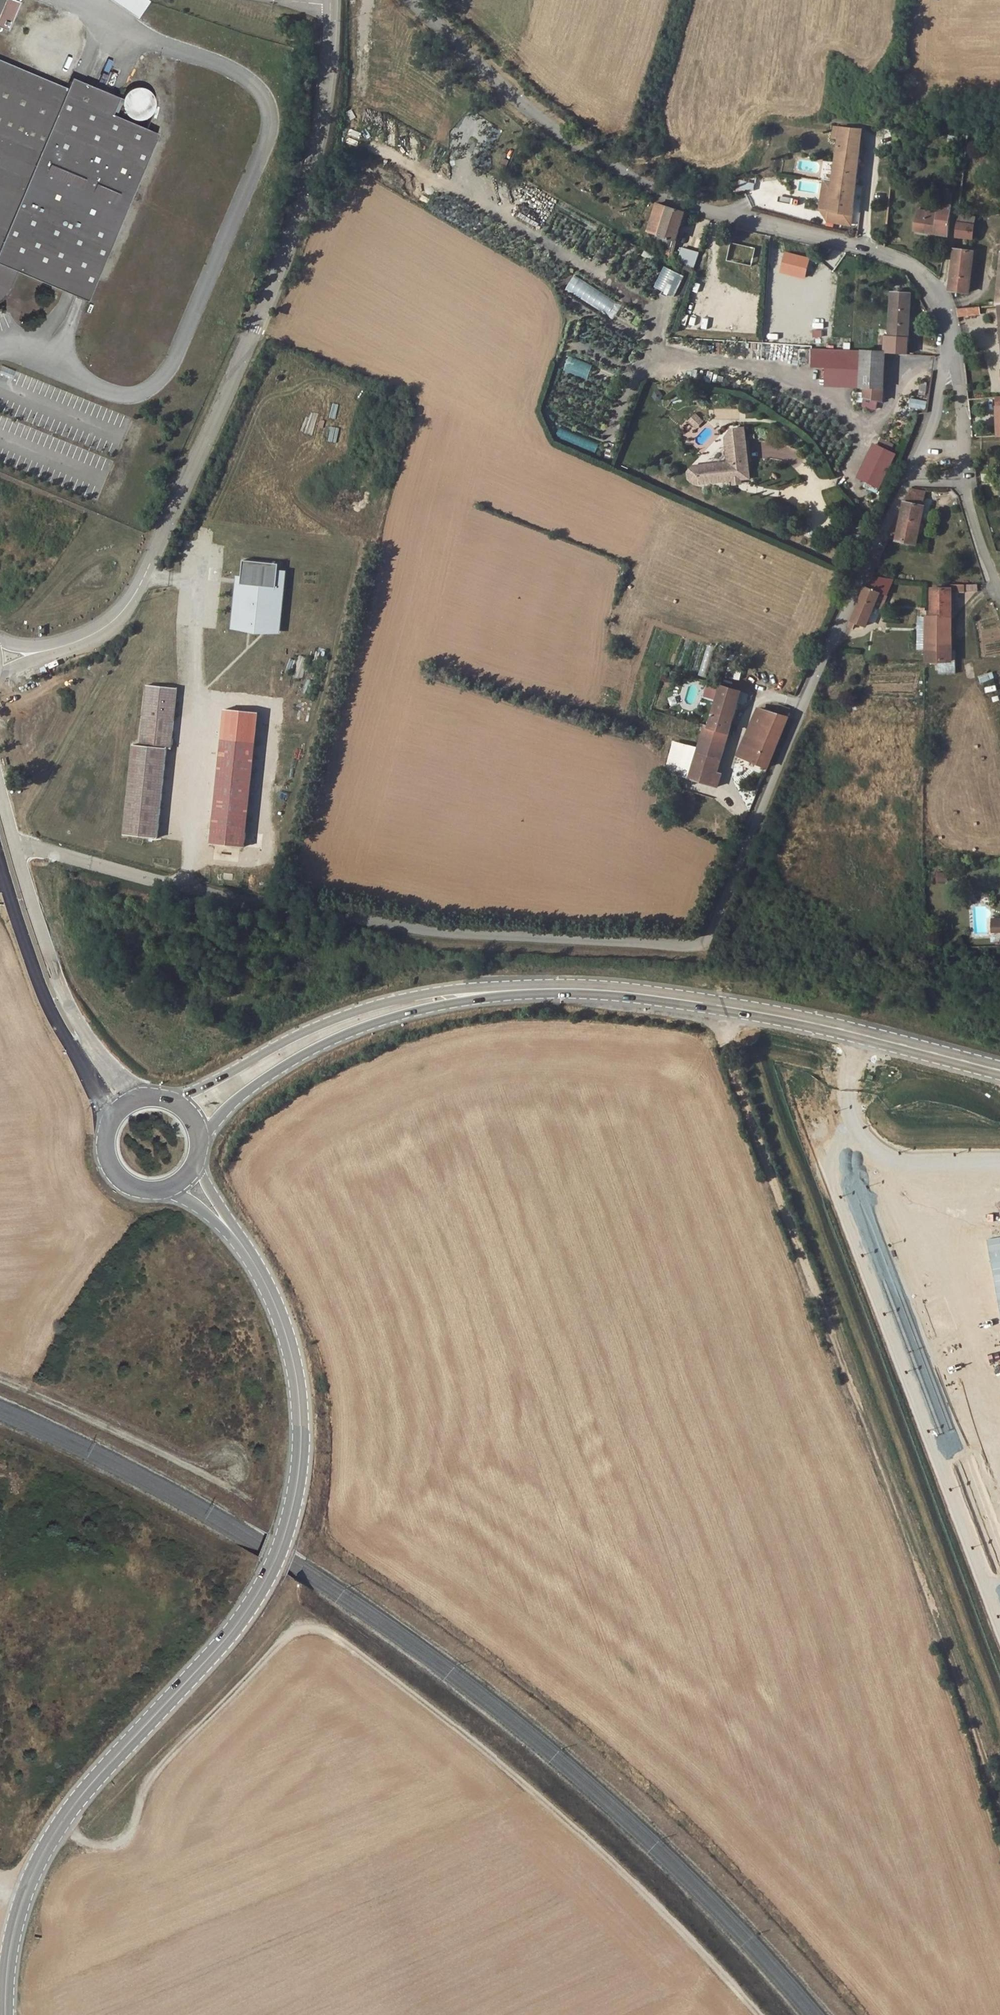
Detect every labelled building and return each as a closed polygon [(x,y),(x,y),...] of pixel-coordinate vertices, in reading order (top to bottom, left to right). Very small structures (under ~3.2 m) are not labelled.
[(9,28),(21,0),(0,0),(0,24),(9,28)] [(144,0),(110,0),(137,19),(148,3),(144,0)] [(2,301),(5,297),(16,274),(73,298),(87,304),(158,136),(146,131),(154,111),(154,105),(153,100),(151,97),(149,94),(144,91),(138,90),(132,90),(128,91),(126,93),(123,96),(104,88),(102,92),(71,79),(68,86),(0,57),(0,303),(2,301)] [(833,180),(829,210),(852,214),(853,214),(864,129),(841,125),(839,137),(833,180)] [(894,189),(895,172),(886,172),(884,188),(894,189)] [(740,189),(754,190),(754,180),(740,179),(740,189)] [(833,180),(825,179),(821,207),(827,219),(851,223),(852,214),(829,210),(833,180)] [(951,203),(952,191),(938,189),(937,203),(951,203)] [(685,210),(658,199),(649,231),(676,241),(685,210)] [(951,203),(937,203),(936,209),(917,206),(915,227),(947,231),(951,203)] [(958,216),(957,227),(969,228),(971,213),(958,216)] [(676,241),(649,231),(646,240),(673,251),(676,241)] [(646,240),(644,247),(672,257),(673,251),(646,240)] [(955,245),(951,282),(952,285),(969,287),(971,246),(955,245)] [(787,251),(781,272),(808,279),(813,258),(787,251)] [(687,253),(682,264),(691,268),(696,258),(687,253)] [(651,265),(643,280),(649,283),(657,268),(651,265)] [(676,296),(686,275),(666,266),(655,286),(676,296)] [(573,277),(566,292),(610,315),(618,300),(573,277)] [(711,297),(713,282),(699,280),(697,295),(711,297)] [(895,295),(892,322),(908,324),(910,296),(895,295)] [(958,308),(959,318),(983,316),(983,306),(958,308)] [(717,326),(718,310),(703,309),(702,324),(717,326)] [(757,329),(757,314),(742,313),(741,329),(757,329)] [(908,324),(892,322),(891,336),(886,336),(886,351),(906,354),(908,324)] [(862,350),(813,347),(812,363),(858,366),(858,359),(862,359),(862,350)] [(866,390),(865,399),(884,400),(886,351),(862,350),(862,359),(861,390),(866,390)] [(656,390),(652,398),(661,402),(665,395),(656,390)] [(989,392),(992,430),(999,430),(999,392),(989,392)] [(927,409),(928,401),(911,399),(910,408),(927,409)] [(696,415),(689,423),(695,428),(701,421),(696,415)] [(699,479),(704,483),(734,480),(742,479),(748,478),(747,471),(750,471),(745,428),(733,429),(726,437),(729,463),(702,466),(698,471),(699,479)] [(894,451),(897,443),(878,435),(861,478),(885,488),(898,452),(894,451)] [(694,467),(689,472),(690,480),(696,484),(704,483),(699,479),(698,471),(702,466),(694,467)] [(915,512),(900,509),(894,545),(911,549),(915,512)] [(283,587),(277,587),(279,571),(280,563),(244,559),(242,577),(241,583),(239,583),(234,626),(279,631),(283,587)] [(864,595),(862,594),(849,622),(865,630),(876,602),(884,606),(888,596),(869,586),(864,595)] [(927,623),(923,624),(923,663),(924,663),(931,663),(933,665),(933,678),(953,680),(954,664),(948,664),(949,595),(927,595),(927,623)] [(708,681),(704,695),(717,698),(721,685),(708,681)] [(178,688),(148,685),(141,745),(134,745),(124,834),(158,839),(168,749),(173,749),(178,688)] [(740,691),(721,685),(709,728),(702,725),(695,751),(688,749),(681,774),(718,784),(723,770),(717,768),(740,691)] [(741,754),(768,763),(788,718),(758,708),(741,754)] [(224,739),(214,829),(247,833),(257,742),(224,739)] [(299,766),(303,747),(295,745),(291,764),(299,766)] [(673,745),(666,769),(681,774),(688,749),(673,745)] [(247,833),(214,829),(213,845),(246,848),(247,833)]
